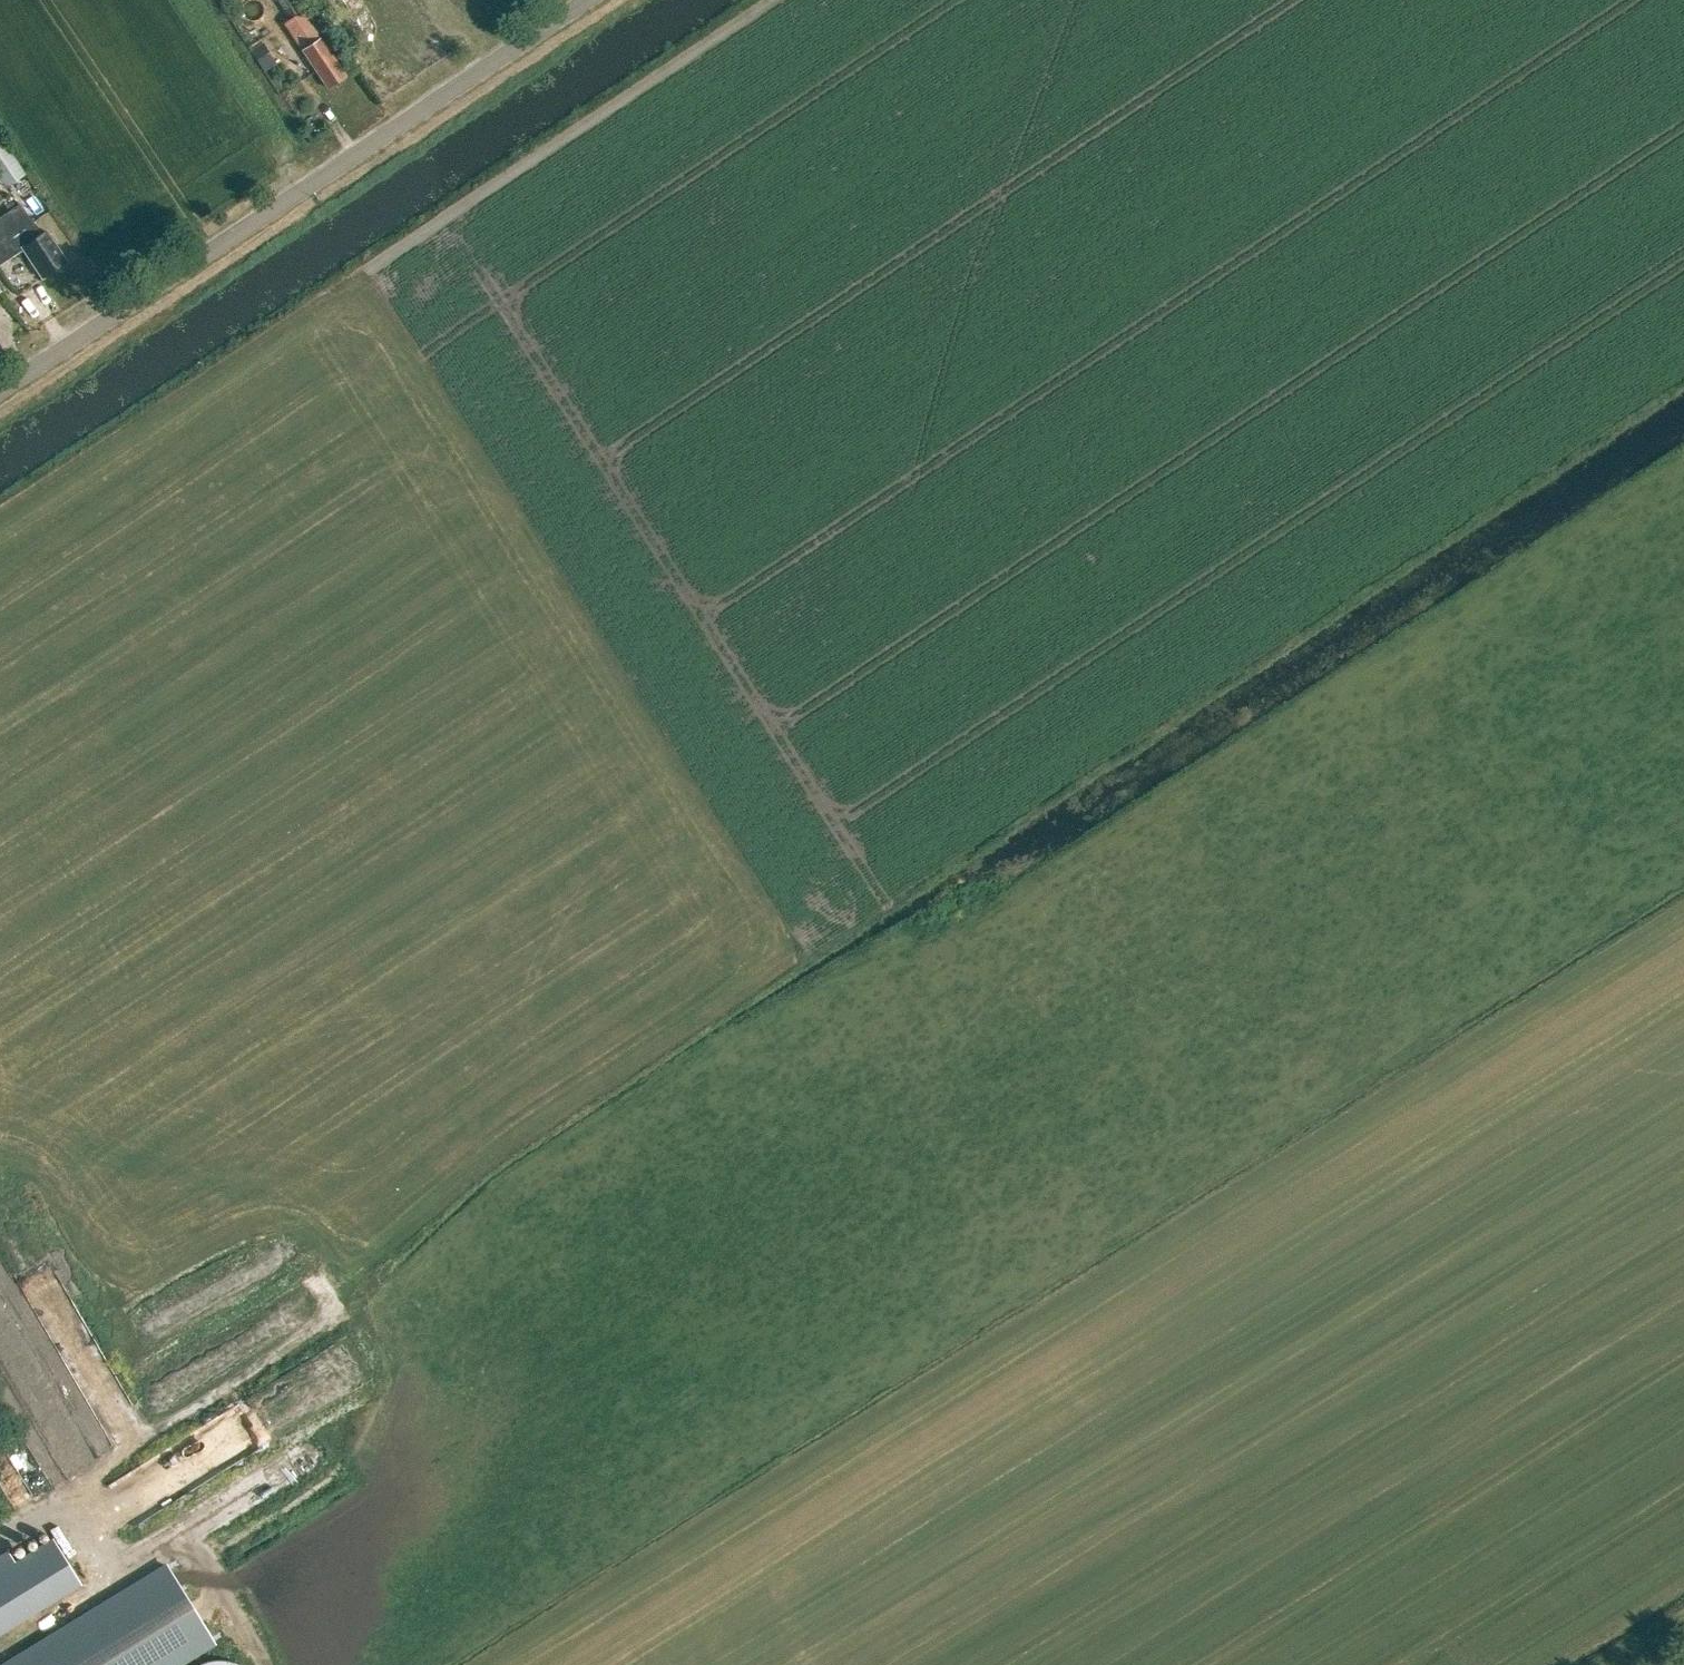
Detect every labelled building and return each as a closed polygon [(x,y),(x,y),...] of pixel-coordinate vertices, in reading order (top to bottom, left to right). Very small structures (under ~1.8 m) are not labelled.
[(290,22),(303,13),(294,0),(276,0),(290,22)] [(327,87),(345,76),(303,13),(290,22),(285,25),(327,87)] [(270,51),(257,60),(263,69),(276,60),(270,51)] [(25,172),(0,135),(0,178),(5,186),(25,172)] [(20,206),(2,217),(1,217),(0,218),(0,264),(24,249),(42,277),(65,261),(46,232),(39,236),(20,206)] [(0,1555),(0,1634),(19,1622),(20,1622),(81,1585),(53,1538),(15,1562),(8,1550),(0,1555)] [(213,1643),(165,1565),(3,1664),(177,1664),(213,1643)]
